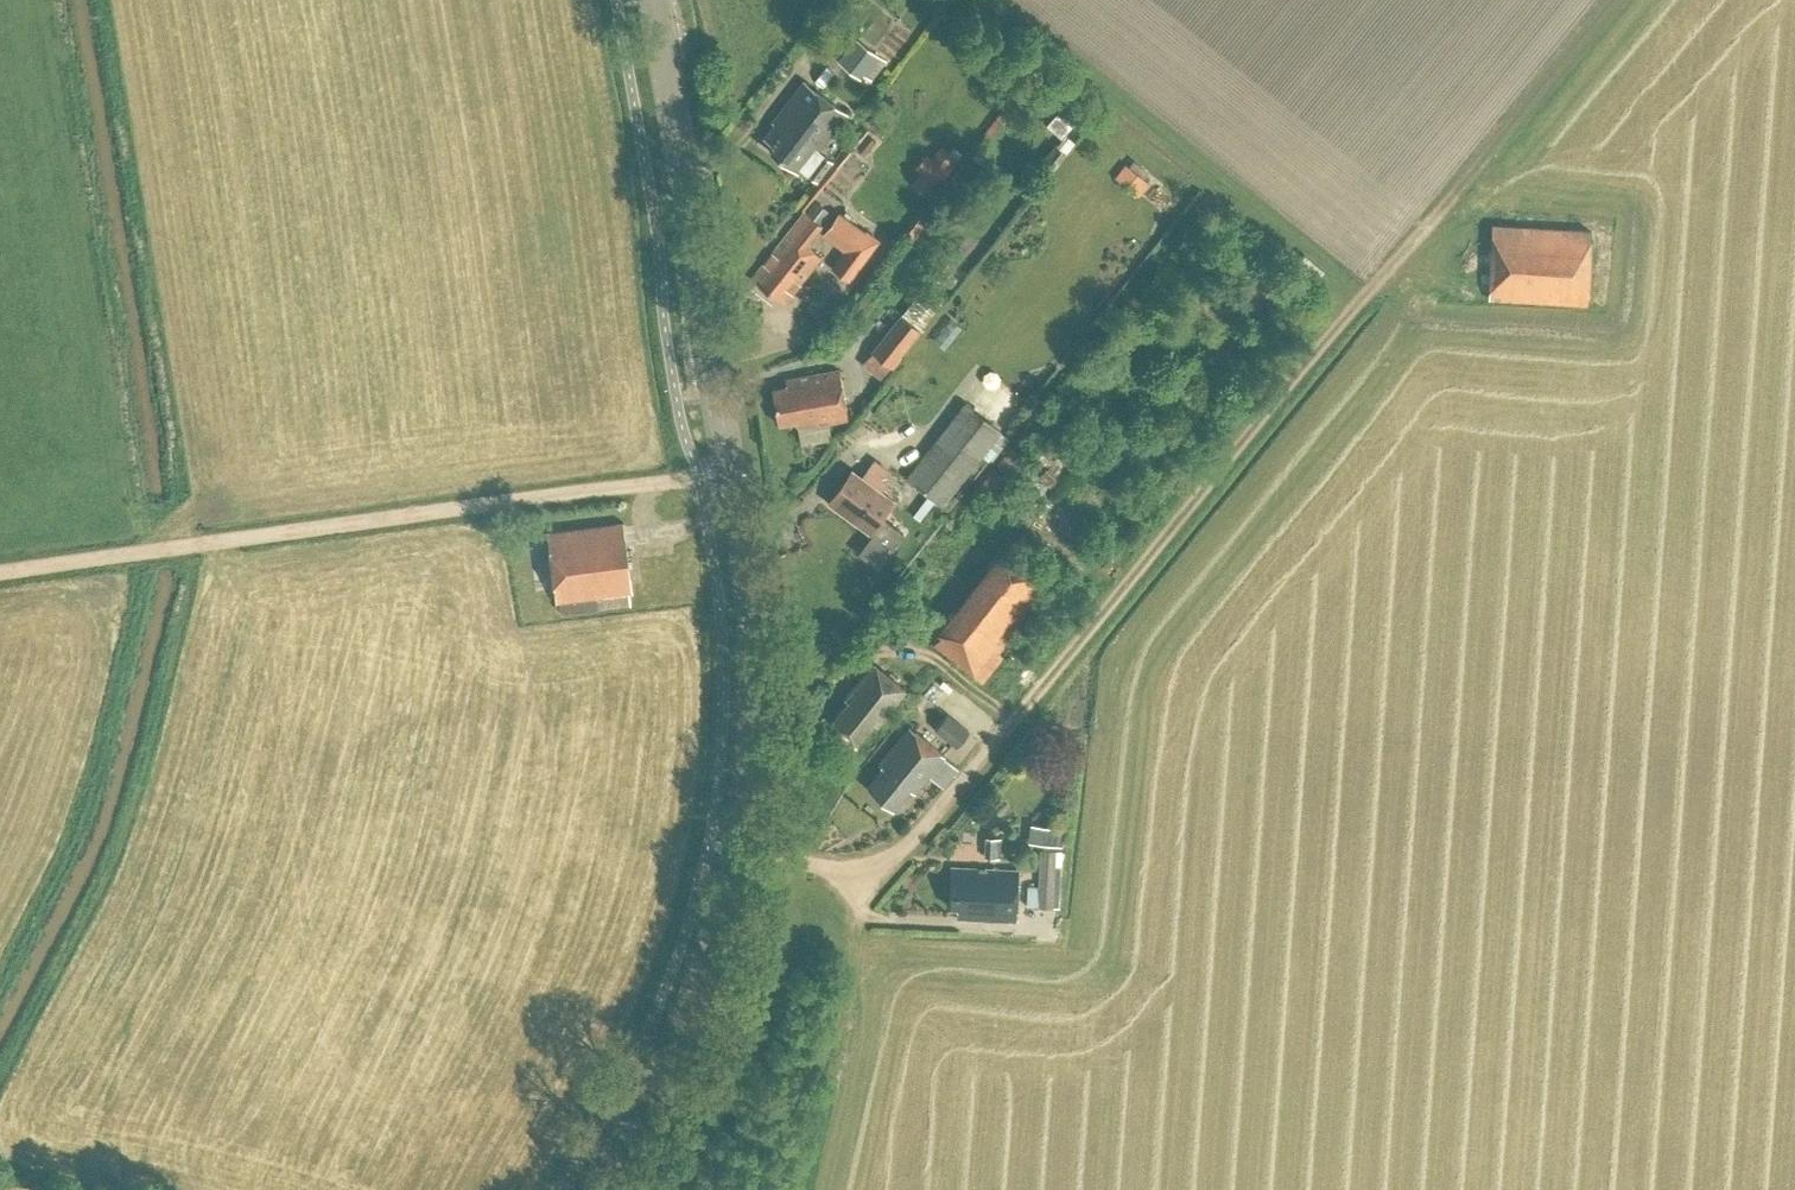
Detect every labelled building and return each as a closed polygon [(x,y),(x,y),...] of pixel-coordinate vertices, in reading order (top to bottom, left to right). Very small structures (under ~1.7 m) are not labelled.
[(886,60),(855,36),(837,60),(860,78),(863,74),(871,79),(886,60)] [(803,79),(771,120),(773,122),(762,136),(773,144),(769,150),(797,171),(815,148),(818,150),(847,113),(803,79)] [(1061,136),(1084,109),(1069,96),(1046,122),(1061,136)] [(925,152),(913,168),(919,172),(910,183),(930,198),(960,159),(940,144),(931,157),(925,152)] [(1149,182),(1125,162),(1114,176),(1138,195),(1149,182)] [(818,256),(802,244),(818,224),(801,211),(751,274),(783,300),(818,256)] [(839,212),(824,232),(863,260),(879,239),(866,229),(865,231),(839,212)] [(1487,228),(1483,299),(1583,305),(1587,234),(1487,228)] [(919,283),(907,313),(929,321),(941,292),(919,283)] [(920,328),(901,313),(872,350),(891,365),(920,328)] [(795,375),(796,380),(771,385),(778,420),(802,416),(803,421),(816,418),(816,421),(848,415),(839,367),(795,375)] [(964,402),(907,478),(943,505),(1001,430),(964,402)] [(851,468),(826,499),(866,531),(890,500),(851,468)] [(633,590),(636,589),(626,522),(553,533),(563,611),(634,601),(633,590)] [(870,532),(855,553),(875,567),(890,546),(870,532)] [(1008,548),(934,642),(982,681),(1003,654),(999,651),(1052,583),(1008,548)] [(848,696),(828,720),(855,742),(873,720),(876,722),(905,687),(870,659),(843,692),(848,696)] [(969,729),(947,711),(933,728),(956,746),(969,729)] [(876,764),(882,769),(866,788),(891,808),(907,789),(912,793),(941,757),(905,728),(876,764)] [(1062,843),(1064,824),(1029,821),(1027,840),(1062,843)] [(1000,859),(1001,839),(986,838),(985,858),(1000,859)] [(1062,849),(1040,848),(1037,905),(1059,906),(1062,849)] [(949,906),(959,906),(958,917),(1015,920),(1017,872),(951,869),(949,906)]
